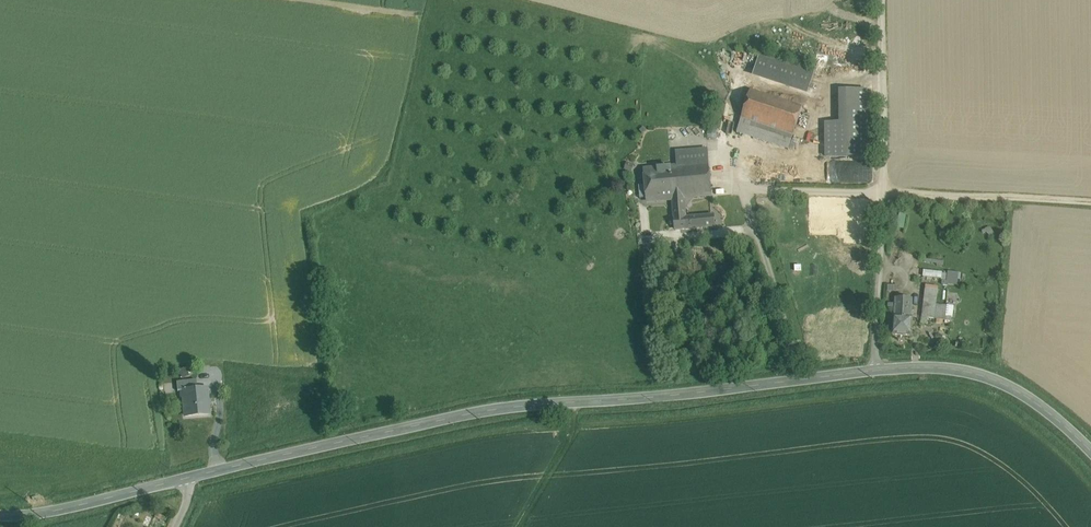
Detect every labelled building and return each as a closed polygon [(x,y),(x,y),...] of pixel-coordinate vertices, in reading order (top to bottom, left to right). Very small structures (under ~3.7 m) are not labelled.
[(813,74),(761,57),(754,77),(807,94),(813,74)] [(802,107),(751,90),(741,119),(793,136),(802,107)] [(867,157),(866,90),(845,91),(845,123),(840,123),(826,123),(826,124),(827,124),(827,134),(826,134),(826,135),(827,135),(827,145),(826,145),(826,157),(867,157)] [(793,136),(741,119),(737,132),(789,150),(793,136)] [(707,149),(676,152),(678,167),(708,165),(707,149)] [(678,167),(671,168),(674,199),(684,199),(712,196),(709,165),(708,165),(678,167)] [(671,168),(645,170),(647,202),(673,199),(674,199),(671,168)] [(714,216),(685,218),(684,199),(674,199),(673,199),(676,230),(715,227),(714,216)] [(906,229),(907,214),(899,213),(898,228),(906,229)] [(925,269),(924,275),(942,278),(943,272),(925,269)] [(947,284),(959,285),(960,272),(948,271),(947,284)] [(938,289),(925,287),(923,307),(935,309),(938,289)] [(912,299),(896,299),(895,317),(893,317),(892,335),(911,335),(912,318),(910,318),(912,299)] [(935,309),(923,307),(922,317),(934,318),(935,309)] [(189,376),(185,368),(180,371),(183,378),(189,376)] [(196,381),(176,383),(177,392),(181,392),(181,391),(197,390),(196,381)] [(197,390),(181,391),(181,392),(182,399),(186,398),(187,409),(185,409),(185,417),(208,415),(206,389),(197,390)]
